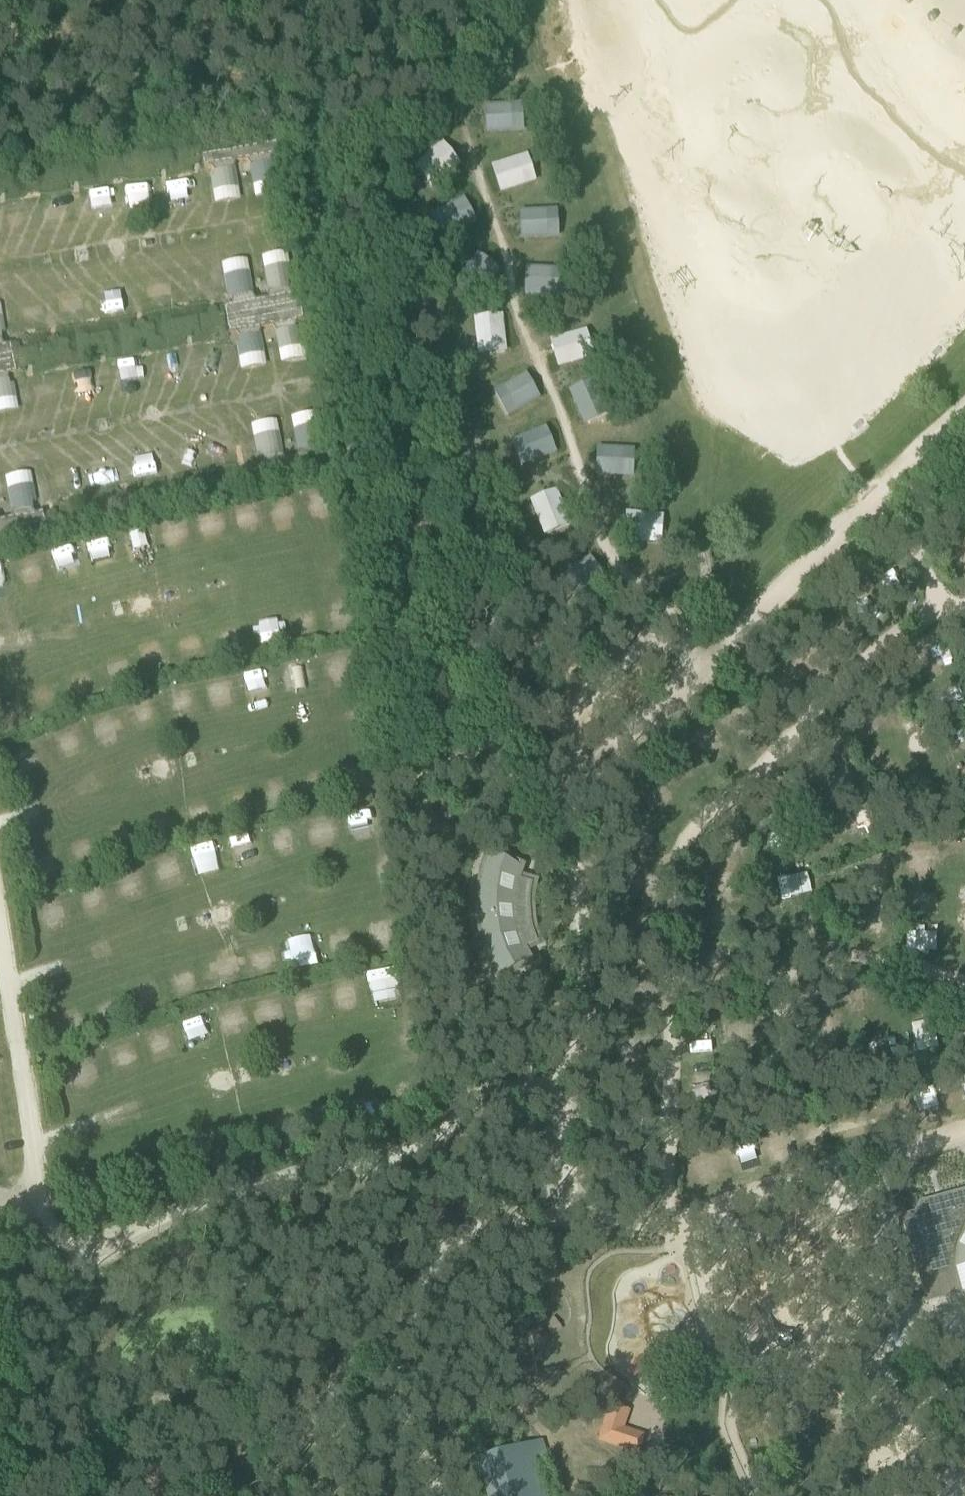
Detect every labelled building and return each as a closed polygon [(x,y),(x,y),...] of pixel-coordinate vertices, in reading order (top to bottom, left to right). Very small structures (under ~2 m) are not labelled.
[(511,106),(486,107),(487,132),(512,131),(511,106)] [(276,142),(239,147),(241,159),(250,157),(255,185),(277,182),(274,166),(270,167),(267,155),(278,153),(276,142)] [(443,144),(423,160),(439,179),(459,164),(443,144)] [(201,145),(184,148),(186,159),(203,157),(202,153),(201,145)] [(239,147),(202,153),(203,157),(204,165),(214,163),(216,176),(212,176),(215,192),(236,188),(231,160),(241,159),(239,147)] [(173,161),(172,150),(159,152),(161,163),(173,161)] [(161,163),(159,152),(147,154),(149,165),(161,163)] [(517,160),(493,167),(501,191),(525,183),(517,160)] [(86,174),(84,163),(72,165),(74,176),(86,174)] [(74,176),(72,165),(59,167),(61,178),(74,176)] [(0,176),(0,187),(12,185),(11,174),(0,176)] [(134,212),(153,210),(151,179),(132,180),(134,212)] [(464,199),(441,211),(453,233),(475,222),(464,199)] [(546,211),(521,213),(522,238),(547,236),(546,211)] [(479,255),(463,275),(483,290),(498,270),(479,255)] [(271,295),(261,297),(263,308),(300,302),(298,290),(288,292),(286,280),(290,279),(287,264),(266,268),(271,295)] [(527,269),(526,294),(551,295),(552,270),(527,269)] [(235,302),(224,304),(226,312),(226,315),(227,315),(263,308),(261,297),(252,299),(247,271),(226,275),(228,290),(233,289),(235,302)] [(103,295),(105,315),(126,313),(124,293),(103,295)] [(301,307),(264,313),(266,325),(276,323),(281,350),(302,347),(300,331),(295,332),(293,320),(303,318),(301,307)] [(226,312),(214,314),(215,325),(228,323),(227,320),(227,315),(226,315),(226,312)] [(227,320),(228,323),(229,331),(240,329),(242,341),(238,342),(241,358),(262,354),(257,326),(266,325),(264,313),(227,320)] [(214,314),(201,316),(203,328),(215,325),(214,314)] [(501,316),(476,319),(479,344),(503,341),(501,316)] [(199,328),(196,317),(184,319),(186,330),(199,328)] [(186,330),(184,319),(172,321),(174,333),(186,330)] [(155,336),(153,325),(141,327),(143,339),(155,336)] [(143,339),(141,327),(129,330),(131,341),(143,339)] [(112,344),(110,333),(97,335),(100,346),(112,344)] [(100,346),(97,335),(85,337),(87,348),(100,346)] [(576,335),(551,341),(558,365),(582,359),(576,335)] [(13,354),(12,350),(11,342),(1,344),(0,339),(0,356),(13,354)] [(69,352),(67,341),(54,343),(56,354),(69,352)] [(56,354),(54,343),(42,345),(44,357),(56,354)] [(37,346),(25,348),(27,360),(39,357),(37,346)] [(25,348),(12,350),(13,354),(14,358),(14,362),(27,360),(25,348)] [(156,377),(177,374),(174,353),(153,356),(156,377)] [(140,388),(136,357),(117,359),(120,390),(140,388)] [(0,361),(0,401),(14,398),(12,383),(7,384),(5,371),(16,370),(14,362),(14,358),(0,361)] [(64,368),(72,400),(96,394),(88,362),(64,368)] [(526,375),(504,387),(516,409),(538,397),(526,375)] [(593,380),(571,391),(581,414),(604,403),(593,380)] [(301,456),(291,458),(294,469),(330,462),(328,450),(318,452),(316,440),(320,439),(317,424),(295,428),(301,456)] [(545,428),(522,438),(532,461),(555,451),(545,428)] [(265,463),(255,465),(256,472),(257,476),(294,469),(291,458),(282,459),(277,432),(255,436),(258,451),(263,450),(265,463)] [(172,452),(176,469),(201,463),(197,447),(172,452)] [(598,449),(597,474),(622,475),(623,450),(598,449)] [(156,459),(125,464),(127,478),(159,473),(156,459)] [(98,473),(85,475),(87,485),(118,480),(114,460),(96,463),(98,473)] [(256,472),(244,475),(246,486),(258,484),(257,476),(256,472)] [(244,475),(232,477),(234,489),(246,486),(244,475)] [(15,516),(5,518),(8,529),(45,522),(44,519),(42,510),(32,512),(29,500),(34,499),(31,484),(9,488),(15,516)] [(186,499),(183,488),(171,490),(173,501),(186,499)] [(173,501),(171,490),(159,492),(161,504),(173,501)] [(555,491),(532,501),(541,524),(565,515),(555,491)] [(100,517),(98,505),(85,508),(88,519),(100,517)] [(88,519),(85,508),(73,510),(75,521),(88,519)] [(627,514),(624,539),(650,541),(652,516),(627,514)] [(61,515),(44,519),(45,522),(46,530),(63,527),(61,515)] [(120,530),(123,550),(146,546),(143,526),(120,530)] [(112,539),(91,539),(91,564),(111,564),(112,539)] [(74,544),(52,549),(58,577),(80,572),(74,544)] [(590,558),(570,573),(584,593),(605,578),(590,558)] [(283,613),(263,614),(264,642),(285,641),(283,613)] [(283,694),(303,692),(300,661),(280,664),(283,694)] [(272,698),(268,669),(246,672),(249,701),(272,698)] [(931,694),(933,707),(960,702),(957,689),(931,694)] [(368,806),(349,807),(350,828),(369,827),(368,806)] [(311,837),(330,835),(328,816),(308,818),(311,837)] [(844,824),(850,842),(874,834),(868,816),(844,824)] [(252,834),(230,836),(233,864),(255,861),(252,834)] [(194,868),(217,863),(213,842),(190,847),(194,868)] [(520,879),(526,864),(488,845),(485,851),(483,858),(481,864),(479,870),(478,877),(476,883),(476,890),(475,896),(475,903),(475,909),(475,916),(476,923),(477,929),(478,936),(479,942),(481,948),(483,955),(486,961),(488,967),(491,973),(494,978),(498,984),(533,961),(526,946),(537,942),(535,938),(534,934),(532,929),(531,925),(530,921),(529,917),(529,912),(529,908),(529,904),(529,899),(529,895),(530,891),(531,886),(532,882),(520,879)] [(762,923),(746,928),(750,942),(766,937),(762,923)] [(290,968),(316,961),(309,933),(283,940),(290,968)] [(374,1001),(394,999),(390,971),(371,973),(374,1001)] [(254,997),(257,1028),(278,1026),(275,994),(254,997)] [(177,1021),(189,1053),(213,1045),(202,1012),(177,1021)] [(88,1059),(67,1064),(71,1077),(91,1071),(88,1059)] [(694,1104),(719,1102),(717,1079),(693,1081),(694,1104)] [(803,1144),(822,1141),(820,1131),(801,1133),(803,1144)] [(900,1216),(915,1271),(924,1304),(961,1294),(964,1298),(964,1190),(920,1202),(914,1213),(900,1216)] [(599,1439),(638,1453),(644,1436),(623,1428),(628,1411),(611,1405),(599,1439)] [(477,1460),(488,1495),(546,1495),(536,1462),(531,1444),(477,1460)]
